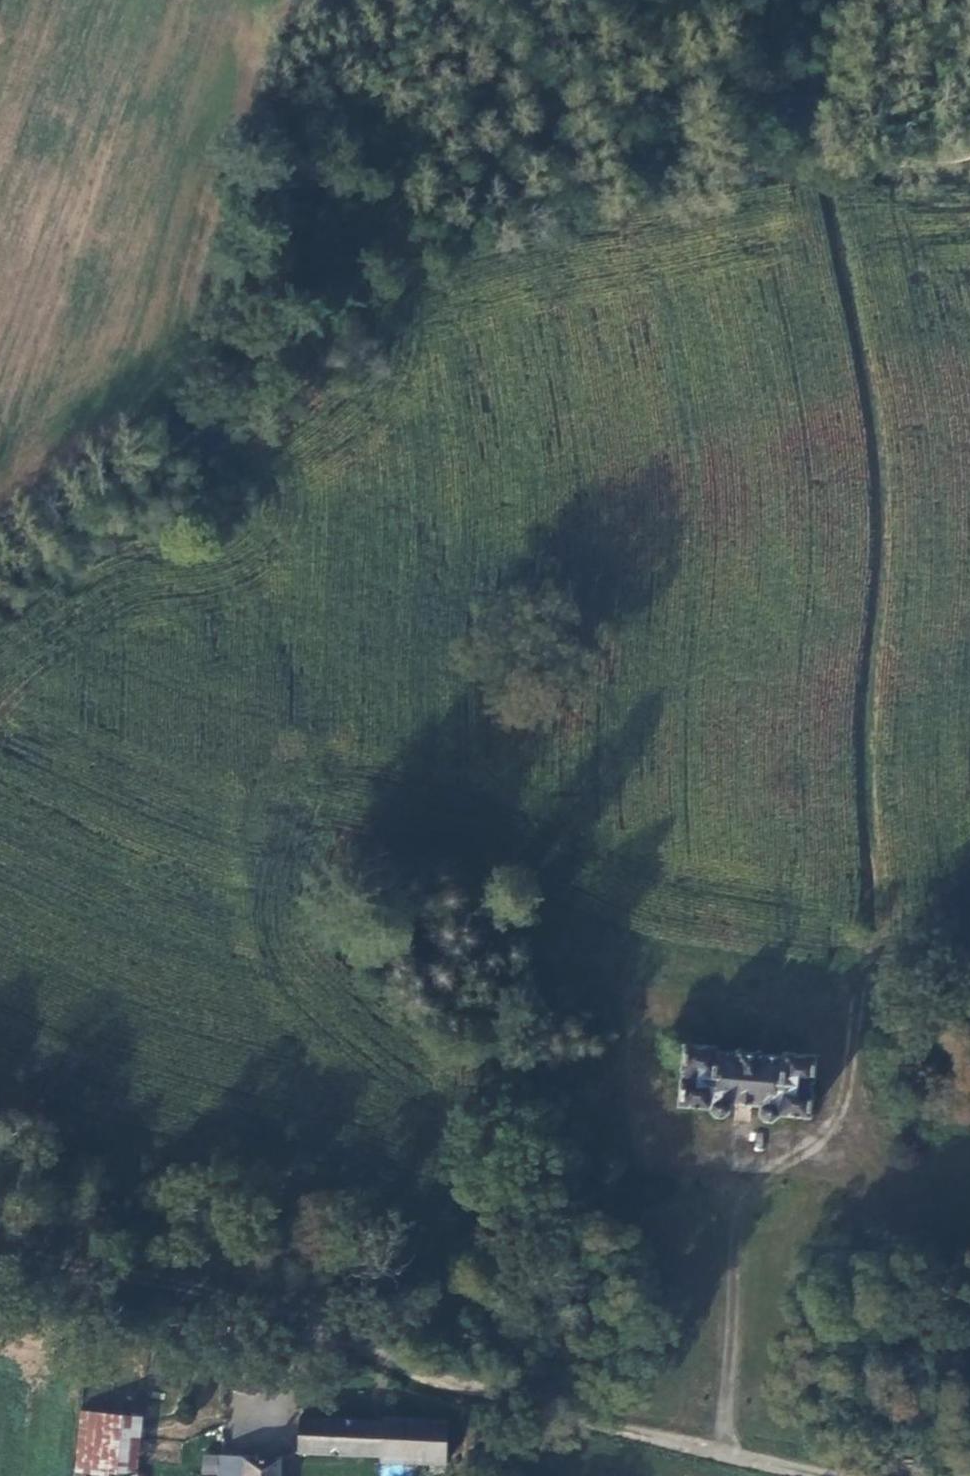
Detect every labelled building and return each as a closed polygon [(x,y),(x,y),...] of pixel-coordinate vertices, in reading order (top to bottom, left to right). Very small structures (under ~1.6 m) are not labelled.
[(688,1044),(680,1102),(715,1110),(717,1115),(722,1118),(727,1116),(730,1111),(732,1103),(764,1106),(764,1117),(766,1123),(772,1125),(778,1123),(780,1118),(811,1117),(818,1059),(786,1054),(786,1060),(720,1053),(720,1046),(688,1044)] [(135,1410),(77,1402),(69,1465),(128,1473),(135,1410)] [(375,1467),(439,1468),(442,1420),(377,1418),(377,1425),(296,1422),(295,1454),(373,1459),(375,1467)] [(216,1475),(273,1475),(273,1464),(216,1463),(216,1475)]
